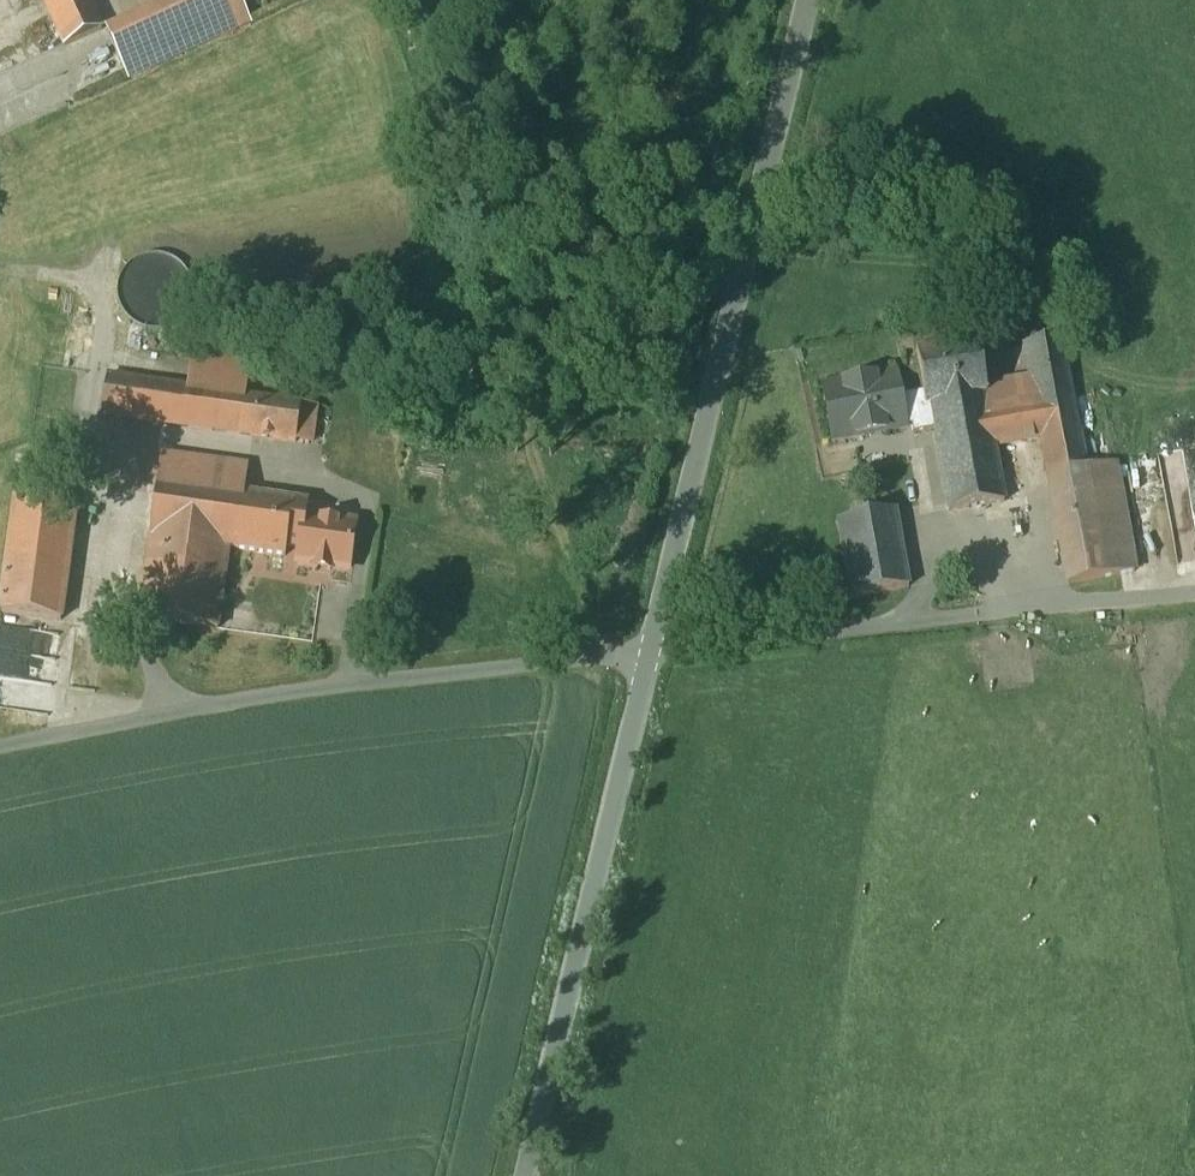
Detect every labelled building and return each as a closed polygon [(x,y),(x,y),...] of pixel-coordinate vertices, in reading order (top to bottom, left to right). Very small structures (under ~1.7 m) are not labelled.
[(65,47),(103,29),(89,0),(44,0),(65,47)] [(128,78),(250,21),(240,0),(206,0),(112,44),(128,78)] [(131,322),(137,326),(144,328),(151,330),(159,330),(166,328),(173,325),(179,321),(184,316),(188,309),(190,303),(192,295),(192,288),(190,281),(187,274),(183,268),(178,263),(172,259),(165,256),(157,255),(150,255),(143,257),(136,260),(130,264),(125,269),(121,275),(118,282),(117,289),(117,297),(119,304),(122,311),(126,317),(131,322)] [(1062,337),(1024,343),(1031,379),(1040,433),(1065,575),(1131,563),(1113,461),(1084,466),(1062,337)] [(978,344),(915,355),(922,393),(924,406),(930,405),(934,429),(949,511),(1004,501),(993,441),(989,422),(992,421),(986,387),(978,344)] [(913,433),(934,429),(930,405),(924,406),(922,393),(900,397),(895,374),(823,388),(833,440),(911,425),(913,433)] [(315,406),(107,377),(102,414),(310,443),(315,406)] [(1031,379),(986,387),(992,421),(989,422),(993,441),(1040,433),(1031,379)] [(228,548),(243,492),(247,465),(161,454),(139,617),(217,628),(228,548)] [(345,506),(243,492),(228,548),(337,563),(345,506)] [(0,610),(0,611),(62,620),(78,507),(16,498),(0,610)] [(895,510),(838,520),(851,596),(908,586),(895,510)] [(50,711),(54,686),(0,677),(0,703),(50,711)]
